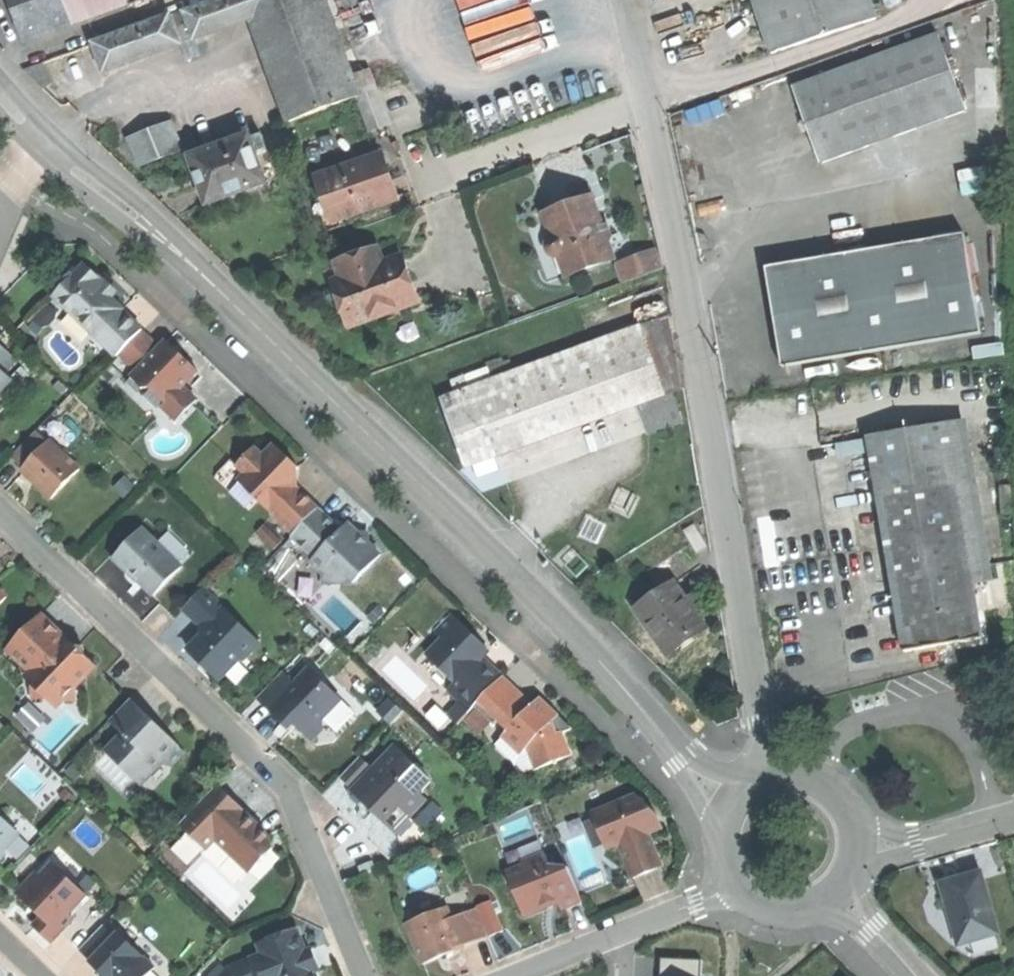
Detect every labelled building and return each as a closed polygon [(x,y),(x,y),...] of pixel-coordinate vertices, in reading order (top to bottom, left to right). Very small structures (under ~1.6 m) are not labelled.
[(26,43),(129,6),(146,0),(10,0),(26,43)] [(129,6),(136,24),(156,16),(151,0),(146,0),(129,6)] [(185,11),(190,24),(195,39),(251,20),(244,0),(217,0),(185,11)] [(251,20),(288,123),(358,98),(360,97),(353,78),(324,0),(244,0),(251,20)] [(773,54),(878,20),(871,0),(755,0),(773,54)] [(185,11),(170,16),(175,29),(190,24),(185,11)] [(170,16),(94,44),(104,72),(180,45),(175,29),(170,16)] [(939,36),(795,87),(823,164),(967,113),(939,36)] [(360,97),(358,98),(369,130),(389,124),(378,92),(376,93),(360,97)] [(171,123),(130,139),(139,164),(181,150),(171,123)] [(261,136),(250,140),(256,156),(267,152),(261,136)] [(249,137),(190,157),(207,204),(265,184),(256,156),(250,140),(249,137)] [(382,158),(365,164),(369,176),(386,170),(384,165),(382,158)] [(365,164),(318,180),(325,202),(334,225),(349,220),(397,203),(386,170),(369,176),(365,164)] [(593,200),(547,217),(555,239),(551,241),(548,246),(548,253),(552,258),(556,259),(562,259),(569,277),(615,261),(603,228),(593,200)] [(325,202),(316,205),(326,234),(351,225),(349,220),(334,225),(325,202)] [(966,238),(767,270),(774,316),(782,369),(983,336),(966,238)] [(378,252),(337,266),(342,281),(335,284),(351,329),(417,306),(408,279),(401,261),(383,267),(378,252)] [(115,361),(117,358),(139,335),(118,311),(119,308),(103,296),(98,291),(102,286),(80,267),(50,297),(115,361)] [(52,308),(33,316),(38,329),(57,320),(52,308)] [(670,317),(642,327),(646,340),(671,331),(673,331),(670,317)] [(642,327),(500,379),(504,391),(646,340),(642,327)] [(459,393),(443,400),(469,471),(682,393),(671,331),(646,340),(504,391),(500,379),(472,389),(459,393)] [(155,348),(139,335),(117,358),(133,371),(127,377),(139,390),(147,389),(161,403),(157,407),(172,421),(191,400),(177,387),(192,371),(183,361),(177,355),(174,358),(158,344),(155,348)] [(11,364),(0,354),(0,374),(11,364)] [(9,383),(0,375),(0,392),(9,383)] [(468,378),(455,382),(459,393),(472,389),(468,378)] [(947,426),(870,440),(906,653),(983,640),(947,426)] [(45,447),(31,436),(11,460),(21,469),(19,472),(32,485),(48,501),(75,471),(48,446),(45,447)] [(250,495),(291,535),(316,509),(293,488),(291,491),(280,483),(297,470),(287,461),(272,448),(261,458),(250,449),(233,465),(256,489),(250,495)] [(332,524),(316,509),(291,535),(288,538),(310,559),(307,562),(323,576),(323,583),(351,582),(377,553),(366,545),(367,534),(342,533),(332,524)] [(182,568),(140,530),(111,560),(126,573),(151,596),(182,568)] [(675,583),(659,593),(636,610),(650,630),(667,655),(706,628),(675,583)] [(655,588),(632,603),(636,610),(659,593),(655,588)] [(225,611),(202,590),(188,606),(205,623),(200,637),(187,649),(209,669),(216,677),(236,659),(240,663),(258,646),(222,613),(225,611)] [(41,618),(5,654),(29,675),(24,680),(31,685),(32,700),(45,700),(56,709),(64,701),(75,700),(74,681),(84,668),(67,651),(59,642),(61,638),(41,618)] [(470,646),(445,624),(433,640),(440,645),(424,661),(450,688),(442,695),(464,716),(472,707),(494,683),(475,664),(481,656),(470,646)] [(282,673),(256,701),(282,725),(287,720),(299,729),(309,738),(316,732),(320,721),(340,700),(307,669),(294,684),(282,673)] [(494,683),(472,707),(492,724),(500,715),(511,724),(506,730),(526,749),(535,768),(569,753),(561,733),(568,726),(550,710),(537,698),(531,704),(501,676),(494,683)] [(127,702),(107,722),(121,735),(104,753),(135,780),(156,759),(170,767),(182,753),(155,728),(127,702)] [(526,749),(506,730),(500,736),(519,755),(526,749)] [(368,771),(350,788),(361,798),(388,823),(398,812),(415,794),(426,780),(390,746),(368,771)] [(368,771),(356,759),(339,776),(350,788),(368,771)] [(215,787),(167,837),(182,850),(192,840),(202,850),(235,880),(258,858),(263,833),(252,822),(250,824),(243,819),(238,808),(215,787)] [(423,802),(415,794),(398,812),(407,820),(423,802)] [(629,795),(591,810),(598,828),(606,824),(615,844),(619,846),(631,875),(661,864),(647,831),(649,810),(629,795)] [(513,852),(541,839),(527,810),(500,824),(513,852)] [(655,819),(649,810),(647,831),(659,825),(655,819)] [(3,856),(3,850),(17,836),(0,819),(0,860),(3,856)] [(606,824),(598,828),(607,848),(615,844),(606,824)] [(192,840),(182,850),(193,861),(202,850),(192,840)] [(525,865),(507,872),(524,915),(542,908),(539,902),(548,898),(556,896),(561,909),(579,902),(566,867),(552,872),(545,853),(524,861),(525,865)] [(66,858),(56,869),(80,892),(90,882),(66,858)] [(371,863),(355,869),(358,880),(375,873),(371,863)] [(36,876),(16,896),(41,919),(32,928),(48,943),(71,920),(67,915),(85,897),(80,892),(56,869),(52,865),(39,879),(36,876)] [(961,880),(943,885),(961,945),(1000,934),(982,874),(961,880)] [(448,907),(408,924),(424,962),(456,949),(486,936),(473,907),(452,916),(448,907)] [(77,951),(89,962),(88,963),(99,975),(101,975),(146,975),(153,969),(116,934),(112,938),(101,927),(77,951)] [(222,975),(313,975),(295,932),(258,947),(261,955),(229,969),(222,975)] [(1000,934),(961,945),(964,954),(1002,942),(1000,934)] [(659,975),(702,975),(702,960),(660,958),(659,975)]
